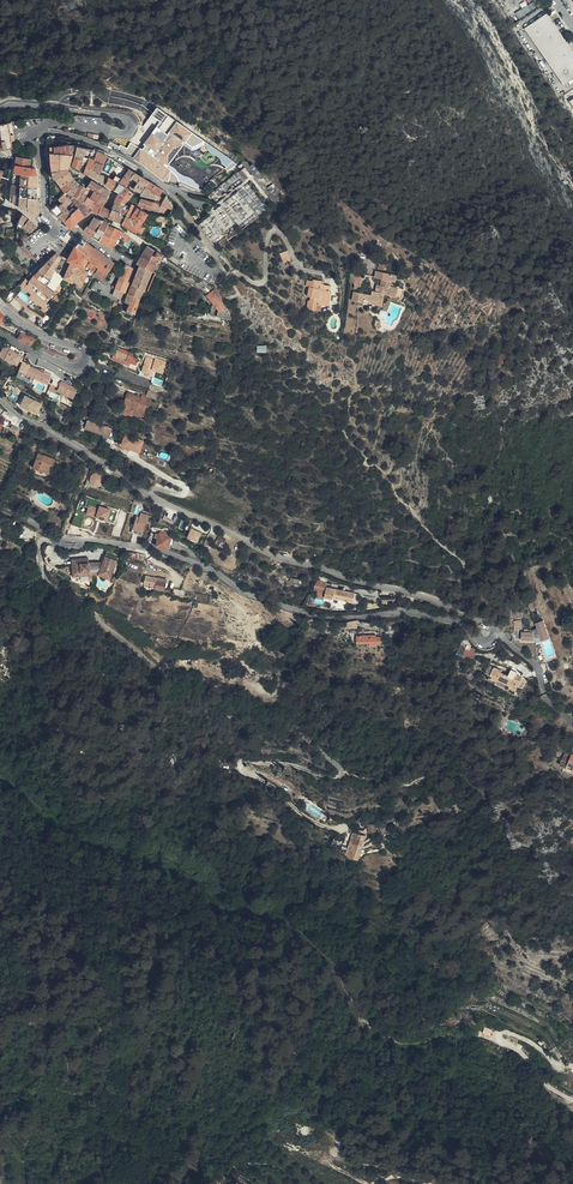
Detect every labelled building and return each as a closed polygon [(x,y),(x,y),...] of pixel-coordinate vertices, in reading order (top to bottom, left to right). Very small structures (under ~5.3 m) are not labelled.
[(523,15),(537,6),(534,2),(533,1),(522,9),(523,15)] [(530,37),(563,84),(572,78),(572,51),(547,13),(527,26),(530,37)] [(186,54),(189,48),(172,38),(169,43),(186,54)] [(12,157),(12,152),(12,147),(8,122),(0,123),(0,156),(12,157)] [(69,153),(69,143),(65,144),(55,145),(49,145),(49,151),(60,152),(69,153)] [(87,161),(91,148),(76,145),(74,153),(84,153),(82,160),(87,161)] [(93,160),(97,150),(91,148),(87,161),(83,170),(87,173),(90,167),(93,160)] [(160,165),(163,159),(147,149),(144,154),(147,156),(147,157),(152,160),(151,160),(157,164),(157,165),(160,168),(161,166),(160,165)] [(97,150),(93,160),(103,164),(107,155),(97,150)] [(49,151),(50,161),(53,176),(55,178),(56,178),(68,171),(67,169),(70,160),(60,157),(60,152),(49,151)] [(70,160),(71,155),(72,153),(69,153),(60,152),(60,157),(70,160)] [(15,163),(29,166),(30,158),(16,155),(15,163)] [(83,170),(87,161),(82,160),(74,156),(72,164),(83,170)] [(103,164),(93,160),(90,167),(99,172),(103,164)] [(35,167),(29,166),(15,163),(14,171),(35,174),(35,167)] [(99,172),(90,167),(87,173),(103,181),(103,174),(101,172),(99,172)] [(123,183),(125,185),(130,177),(137,181),(133,188),(141,192),(147,180),(138,174),(128,168),(121,177),(119,181),(123,183)] [(36,178),(35,174),(14,171),(12,184),(20,185),(27,186),(26,180),(36,183),(36,178)] [(56,178),(60,185),(72,176),(71,174),(68,171),(56,178)] [(118,182),(119,181),(121,177),(115,173),(114,176),(112,178),(118,182)] [(72,176),(60,185),(55,188),(59,197),(63,192),(65,190),(76,180),(74,177),(72,176)] [(109,186),(114,189),(118,182),(112,178),(109,186)] [(87,185),(93,188),(98,192),(102,185),(91,179),(87,185)] [(79,181),(76,180),(65,190),(68,192),(69,191),(72,194),(75,190),(80,183),(79,181)] [(147,180),(141,192),(140,194),(146,196),(153,183),(147,180)] [(114,189),(118,191),(123,183),(119,181),(118,182),(114,189)] [(72,194),(82,201),(87,194),(86,193),(89,189),(80,183),(75,190),(72,194)] [(119,202),(123,203),(124,202),(125,199),(127,200),(128,197),(129,197),(132,191),(125,185),(123,183),(118,191),(115,197),(114,201),(119,203),(119,202)] [(153,183),(146,196),(156,198),(158,197),(162,189),(153,183)] [(20,185),(12,184),(10,193),(19,195),(20,185)] [(37,197),(36,187),(27,186),(20,185),(19,195),(37,198),(37,197)] [(102,185),(98,192),(106,196),(107,195),(110,190),(102,185)] [(102,203),(98,211),(107,216),(111,209),(103,205),(107,198),(106,197),(106,196),(98,192),(93,188),(89,195),(102,203)] [(158,197),(156,198),(154,201),(140,197),(137,203),(151,209),(163,212),(167,206),(160,204),(163,199),(166,193),(162,189),(158,197)] [(65,190),(63,192),(68,197),(70,198),(72,194),(69,191),(68,192),(65,190)] [(59,197),(58,198),(60,200),(61,202),(62,203),(68,197),(63,192),(59,197)] [(37,213),(37,198),(19,195),(10,193),(9,200),(26,209),(36,216),(37,213)] [(73,202),(85,214),(87,212),(88,213),(92,213),(95,211),(91,208),(91,207),(83,201),(82,201),(72,194),(70,198),(72,201),(73,202)] [(91,208),(95,211),(97,212),(98,211),(102,203),(89,195),(87,194),(82,201),(83,201),(91,207),(91,208)] [(68,197),(62,203),(65,207),(66,206),(72,201),(70,198),(68,197)] [(111,209),(107,216),(116,219),(119,210),(121,205),(123,203),(119,202),(119,203),(114,201),(111,208),(111,209)] [(61,202),(58,205),(64,212),(68,209),(68,208),(66,206),(65,207),(62,203),(61,202)] [(68,207),(74,224),(77,221),(85,214),(73,202),(68,207)] [(119,210),(116,219),(121,221),(130,205),(124,202),(123,203),(121,205),(119,210)] [(130,205),(121,221),(136,230),(136,229),(141,232),(145,225),(140,222),(143,219),(147,211),(136,205),(131,202),(130,205)] [(57,203),(50,209),(57,217),(59,216),(64,212),(58,205),(57,203)] [(64,221),(70,228),(74,224),(68,207),(68,208),(68,209),(64,212),(68,217),(64,221)] [(64,212),(59,216),(63,221),(64,221),(68,217),(64,212)] [(30,220),(22,213),(18,221),(17,226),(23,225),(25,227),(30,220)] [(97,228),(102,220),(94,216),(90,222),(89,222),(88,225),(96,230),(97,228)] [(36,225),(30,220),(25,227),(27,229),(30,231),(36,225)] [(110,235),(114,227),(110,225),(107,224),(108,222),(106,221),(102,220),(97,228),(103,231),(110,235)] [(88,225),(89,222),(84,228),(92,235),(96,230),(88,225)] [(125,238),(127,236),(122,231),(118,229),(114,227),(110,235),(103,231),(99,240),(113,248),(117,239),(119,235),(124,238),(125,238)] [(99,240),(103,231),(97,228),(96,230),(92,235),(92,236),(99,240)] [(95,273),(103,277),(114,262),(95,247),(94,248),(81,238),(76,245),(90,254),(85,265),(89,267),(89,268),(95,273)] [(90,254),(76,245),(75,244),(67,259),(71,261),(70,262),(82,268),(81,269),(80,268),(73,281),(82,284),(88,270),(84,268),(85,265),(90,254)] [(144,267),(152,271),(163,254),(161,253),(147,245),(140,255),(136,262),(139,264),(137,269),(143,271),(144,267)] [(280,253),(284,263),(292,260),(288,250),(280,253)] [(23,287),(45,303),(55,289),(47,283),(51,278),(50,276),(53,270),(60,256),(55,251),(38,269),(32,277),(29,280),(26,277),(20,284),(23,287)] [(70,281),(72,282),(73,281),(80,268),(81,269),(82,268),(70,262),(63,277),(70,281)] [(115,287),(123,292),(124,292),(134,269),(125,263),(115,287)] [(145,288),(152,271),(144,267),(143,271),(137,269),(135,273),(142,276),(138,286),(144,288),(145,288)] [(47,283),(55,289),(55,290),(55,288),(60,281),(62,278),(63,277),(53,270),(50,276),(51,278),(47,283)] [(394,282),(396,275),(375,270),(373,278),(381,279),(380,284),(376,284),(375,291),(371,291),(371,295),(353,291),(351,301),(370,304),(371,301),(378,303),(378,299),(383,300),(384,294),(388,295),(388,296),(395,297),(396,296),(402,297),(403,288),(391,286),(391,281),(394,282)] [(131,283),(138,286),(142,276),(135,273),(131,283)] [(362,274),(356,274),(354,283),(353,288),(359,289),(362,274)] [(330,291),(330,286),(322,284),(322,281),(312,279),(312,281),(307,280),(306,286),(309,286),(307,296),(310,297),(310,301),(308,300),(307,308),(316,310),(317,304),(328,306),(331,292),(330,291)] [(60,281),(55,288),(59,291),(63,284),(62,283),(60,281)] [(139,298),(140,296),(142,293),(144,288),(138,286),(131,283),(128,292),(134,295),(139,298)] [(28,309),(32,312),(40,317),(38,320),(39,326),(43,329),(51,316),(42,308),(45,303),(23,287),(15,296),(26,306),(28,309)] [(112,294),(120,298),(123,292),(115,287),(112,294)] [(215,287),(206,294),(205,295),(213,303),(209,314),(228,318),(229,318),(231,317),(215,287)] [(130,303),(134,295),(128,292),(127,295),(125,300),(129,302),(129,303),(130,303)] [(20,313),(26,306),(15,296),(12,293),(6,299),(13,306),(20,313)] [(139,298),(134,295),(130,303),(129,303),(126,310),(134,315),(134,314),(139,298)] [(34,346),(37,338),(22,331),(18,338),(34,346)] [(4,356),(17,363),(21,354),(9,347),(4,356)] [(135,364),(138,358),(133,356),(134,354),(118,347),(116,351),(114,350),(108,366),(117,370),(121,360),(124,362),(123,363),(129,365),(130,362),(135,364)] [(156,370),(163,373),(167,361),(147,355),(141,372),(154,376),(156,370)] [(21,364),(19,369),(27,373),(31,366),(26,363),(23,361),(21,364)] [(31,366),(27,373),(47,384),(50,376),(31,366)] [(61,381),(56,390),(72,399),(77,390),(61,381)] [(56,390),(55,392),(71,400),(72,399),(56,390)] [(149,397),(141,394),(140,398),(128,393),(121,411),(125,412),(126,411),(131,413),(131,412),(136,413),(137,412),(143,414),(149,397)] [(39,413),(43,402),(24,395),(20,406),(39,413)] [(112,426),(87,418),(84,427),(106,434),(107,432),(110,432),(112,426)] [(125,433),(121,443),(139,450),(142,440),(125,433)] [(139,450),(121,443),(120,445),(138,452),(139,450)] [(32,467),(38,469),(39,468),(50,472),(55,459),(35,451),(33,456),(36,457),(32,467)] [(97,476),(96,476),(95,476),(94,476),(93,477),(93,478),(92,479),(92,480),(92,481),(92,483),(92,484),(93,484),(93,485),(94,486),(95,486),(96,487),(97,487),(98,487),(99,486),(100,486),(101,485),(102,484),(102,483),(103,482),(103,481),(102,480),(102,479),(102,478),(101,477),(100,476),(99,476),(98,476),(97,476)] [(61,512),(66,501),(62,499),(57,510),(61,512)] [(96,518),(96,517),(106,521),(110,510),(99,507),(98,510),(89,507),(86,515),(96,518)] [(148,523),(150,516),(140,513),(138,520),(148,523)] [(198,540),(202,531),(191,525),(187,535),(198,540)] [(155,546),(168,549),(169,548),(171,537),(172,536),(170,535),(171,533),(163,530),(162,533),(159,532),(155,546)] [(88,560),(71,562),(72,575),(76,574),(76,578),(89,577),(89,570),(97,569),(97,573),(99,573),(110,577),(117,557),(106,553),(104,558),(88,564),(88,560)] [(97,569),(89,570),(89,577),(99,576),(109,580),(110,577),(99,573),(97,573),(97,569)] [(144,583),(146,584),(150,585),(150,587),(157,588),(158,583),(155,582),(156,580),(156,577),(153,576),(153,577),(146,575),(144,583)] [(165,583),(156,580),(155,582),(158,583),(157,588),(163,590),(165,583)] [(324,596),(352,602),(354,593),(326,587),(324,596)] [(513,618),(521,617),(521,610),(512,611),(513,618)] [(514,619),(515,629),(522,628),(522,619),(514,619)] [(542,641),(549,638),(543,620),(535,623),(537,628),(534,629),(528,629),(528,632),(522,632),(522,640),(535,641),(535,638),(541,636),(542,641)] [(381,644),(381,636),(377,636),(377,635),(356,635),(357,643),(369,642),(370,646),(377,646),(377,644),(381,644)] [(462,642),(459,652),(471,656),(472,654),(474,650),(470,648),(470,645),(462,642)] [(510,689),(518,693),(520,687),(523,688),(526,682),(525,682),(527,677),(521,675),(520,675),(515,673),(513,677),(501,672),(502,670),(494,667),(488,680),(510,690),(510,689)] [(366,826),(368,833),(377,830),(375,823),(366,826)] [(345,852),(357,856),(359,851),(361,851),(362,848),(360,847),(365,835),(352,830),(345,852)] [(496,1031),(498,1024),(489,1022),(487,1028),(496,1031)] [(245,1176),(239,1183),(255,1183),(245,1176)]
